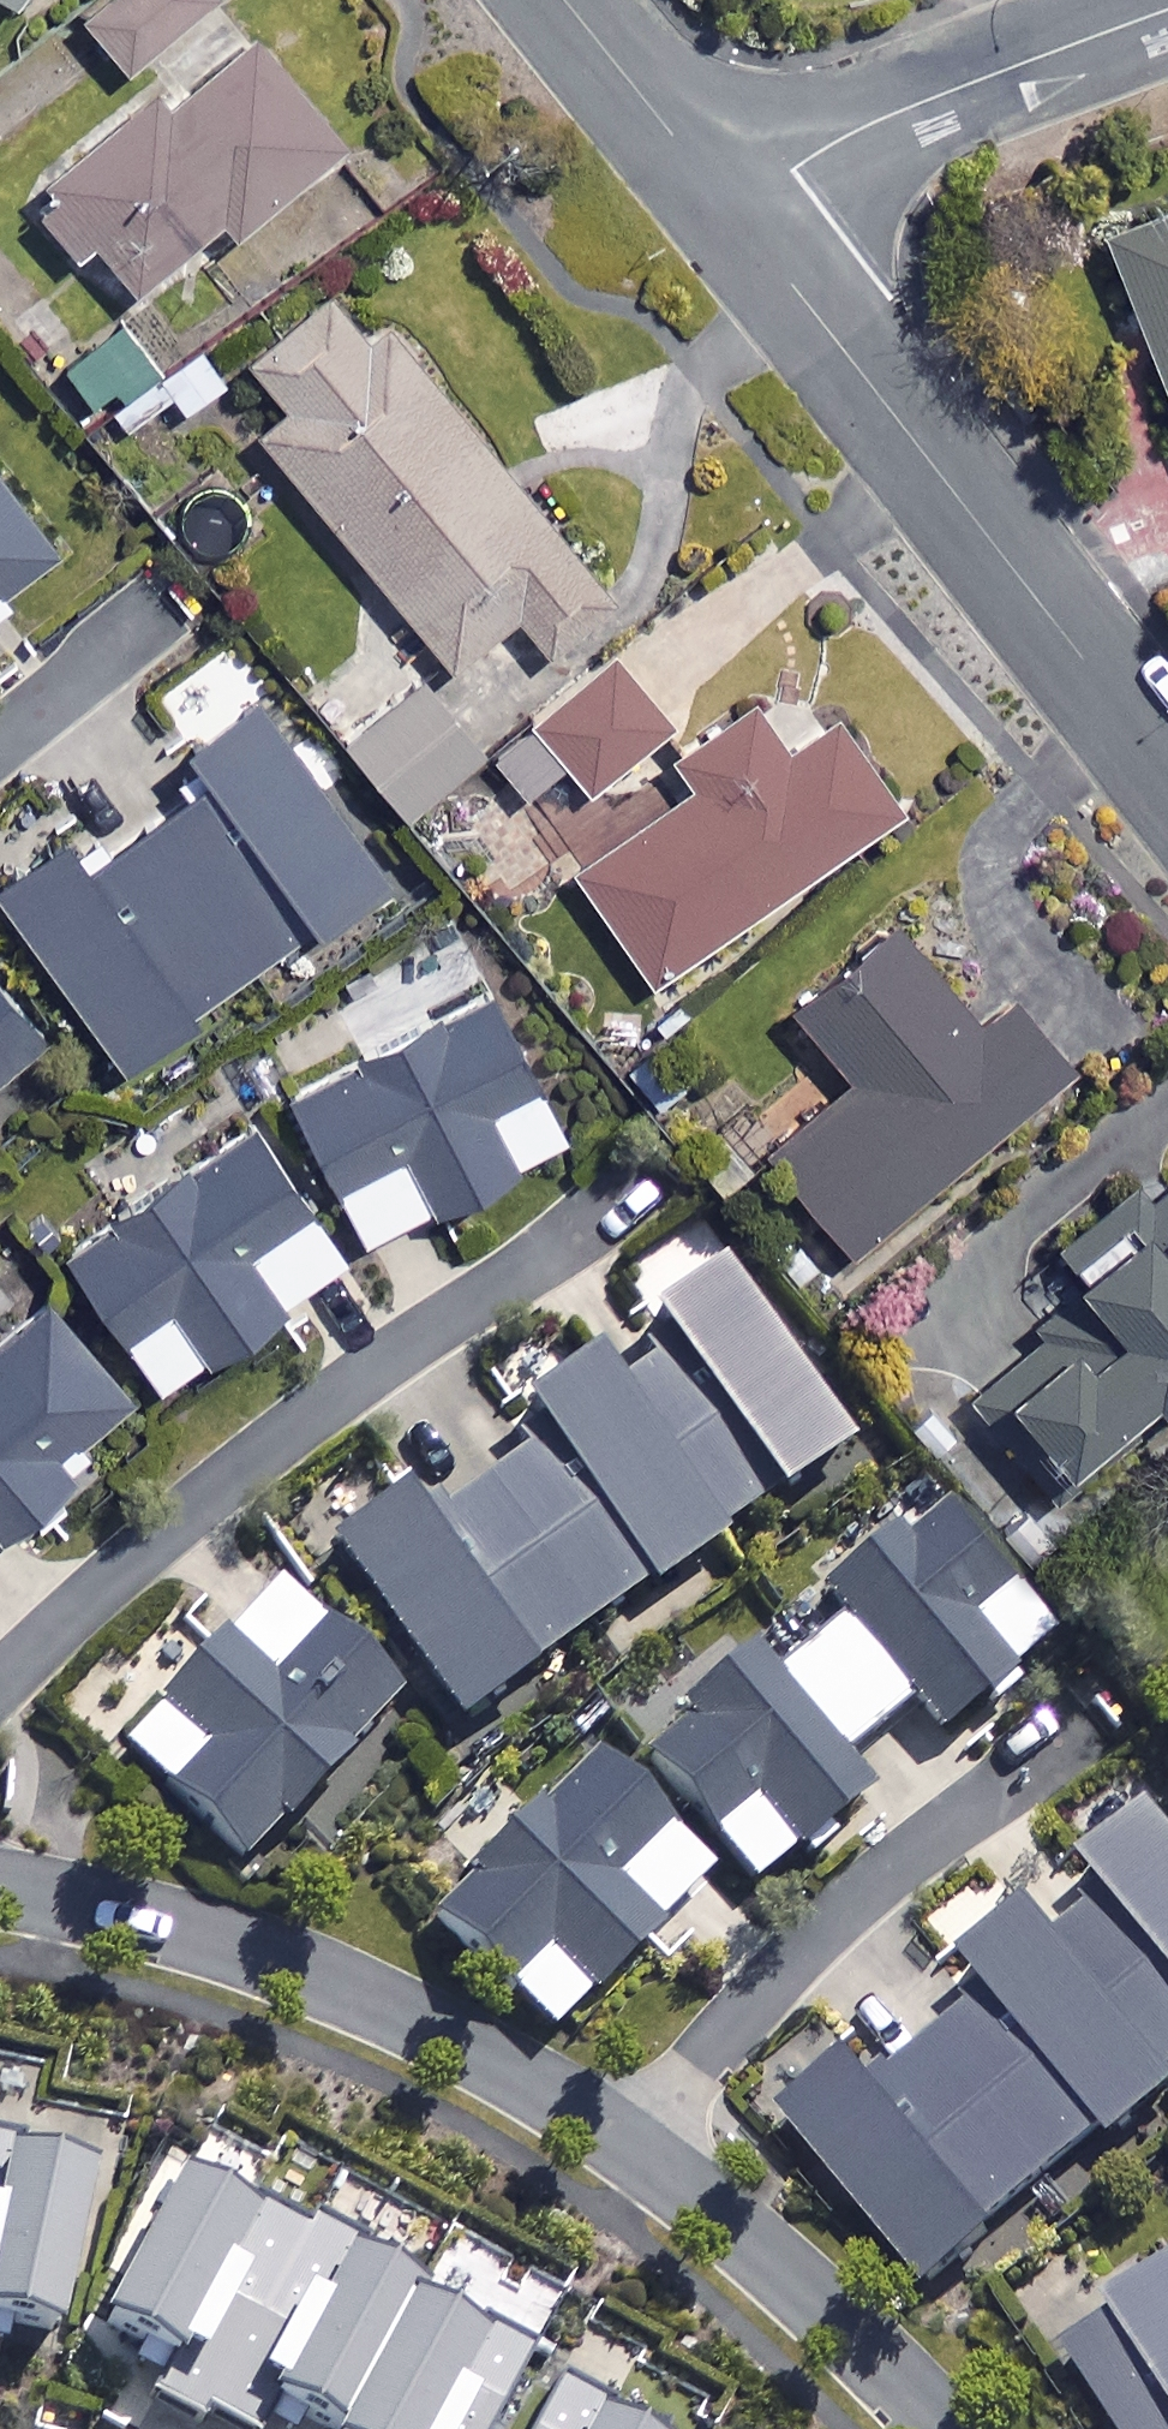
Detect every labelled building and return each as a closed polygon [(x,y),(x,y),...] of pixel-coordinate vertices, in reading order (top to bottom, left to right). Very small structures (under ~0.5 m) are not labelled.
[(17,14),(29,0),(1,0),(17,14)] [(132,76),(223,8),(217,0),(83,0),(78,4),(132,76)] [(44,205),(86,257),(101,245),(144,298),(129,310),(178,370),(263,301),(224,254),(345,155),(261,51),(176,120),(165,106),(44,205)] [(1114,245),(1167,387),(1167,224),(1114,245)] [(367,343),(332,301),(254,366),(294,414),(263,439),(458,673),(521,620),(555,661),(621,605),(388,325),(367,343)] [(0,482),(0,601),(57,558),(0,482)] [(391,881),(224,647),(147,702),(212,792),(94,876),(73,847),(3,897),(127,1070),(391,881)] [(590,782),(597,790),(669,732),(615,664),(495,760),(543,820),(590,782)] [(592,876),(664,978),(901,811),(839,723),(787,760),(753,712),(674,768),(698,802),(592,876)] [(1079,1070),(1023,1004),(988,1034),(904,934),(802,1020),(860,1089),(774,1161),(856,1259),(1079,1070)] [(62,1049),(0,965),(0,1095),(62,1049)] [(576,1155),(498,1002),(298,1104),(376,1257),(576,1155)] [(348,1267),(262,1136),(74,1259),(167,1400),(287,1321),(281,1312),(348,1267)] [(1135,1227),(1088,1263),(1104,1283),(1035,1337),(1044,1349),(974,1403),(1048,1498),(1167,1405),(1167,1187),(1127,1218),(1135,1227)] [(412,1505),(337,1562),(475,1741),(539,1692),(528,1679),(650,1585),(657,1593),(781,1498),(796,1517),(867,1462),(727,1281),(650,1341),(667,1363),(620,1399),(602,1376),(530,1432),(544,1450),(435,1534),(412,1505)] [(53,1310),(0,1353),(0,1543),(4,1548),(77,1489),(58,1466),(132,1406),(53,1310)] [(1063,1655),(952,1518),(832,1615),(848,1635),(781,1690),(766,1671),(652,1764),(760,1897),(873,1806),(842,1768),(914,1710),(946,1750),(1063,1655)] [(398,1703),(283,1592),(127,1755),(242,1865),(288,1818),(297,1827),(358,1763),(349,1755),(398,1703)] [(469,1839),(503,1874),(446,1930),(560,2047),(721,1887),(607,1771),(537,1841),(502,1806),(469,1839)] [(1163,1825),(1089,1886),(1110,1911),(1062,1950),(1043,1928),(970,1989),(987,2010),(883,2096),(863,2071),(792,2129),(937,2305),(1014,2242),(998,2222),(1107,2132),(1116,2142),(1167,2099),(1167,1831),(1163,1825)] [(435,2321),(360,2276),(375,2251),(304,2208),(338,2152),(288,2121),(264,2161),(220,2134),(205,2158),(175,2140),(123,2226),(166,2252),(113,2341),(170,2375),(161,2390),(226,2428),(371,2428),(435,2321)] [(74,2355),(108,2199),(30,2182),(36,2152),(0,2144),(0,2338),(74,2355)] [(371,2428),(601,2428),(592,2423),(610,2393),(561,2364),(596,2306),(484,2239),(435,2321),(371,2428)] [(1076,2358),(1120,2428),(1167,2428),(1167,2301),(1076,2358)]
